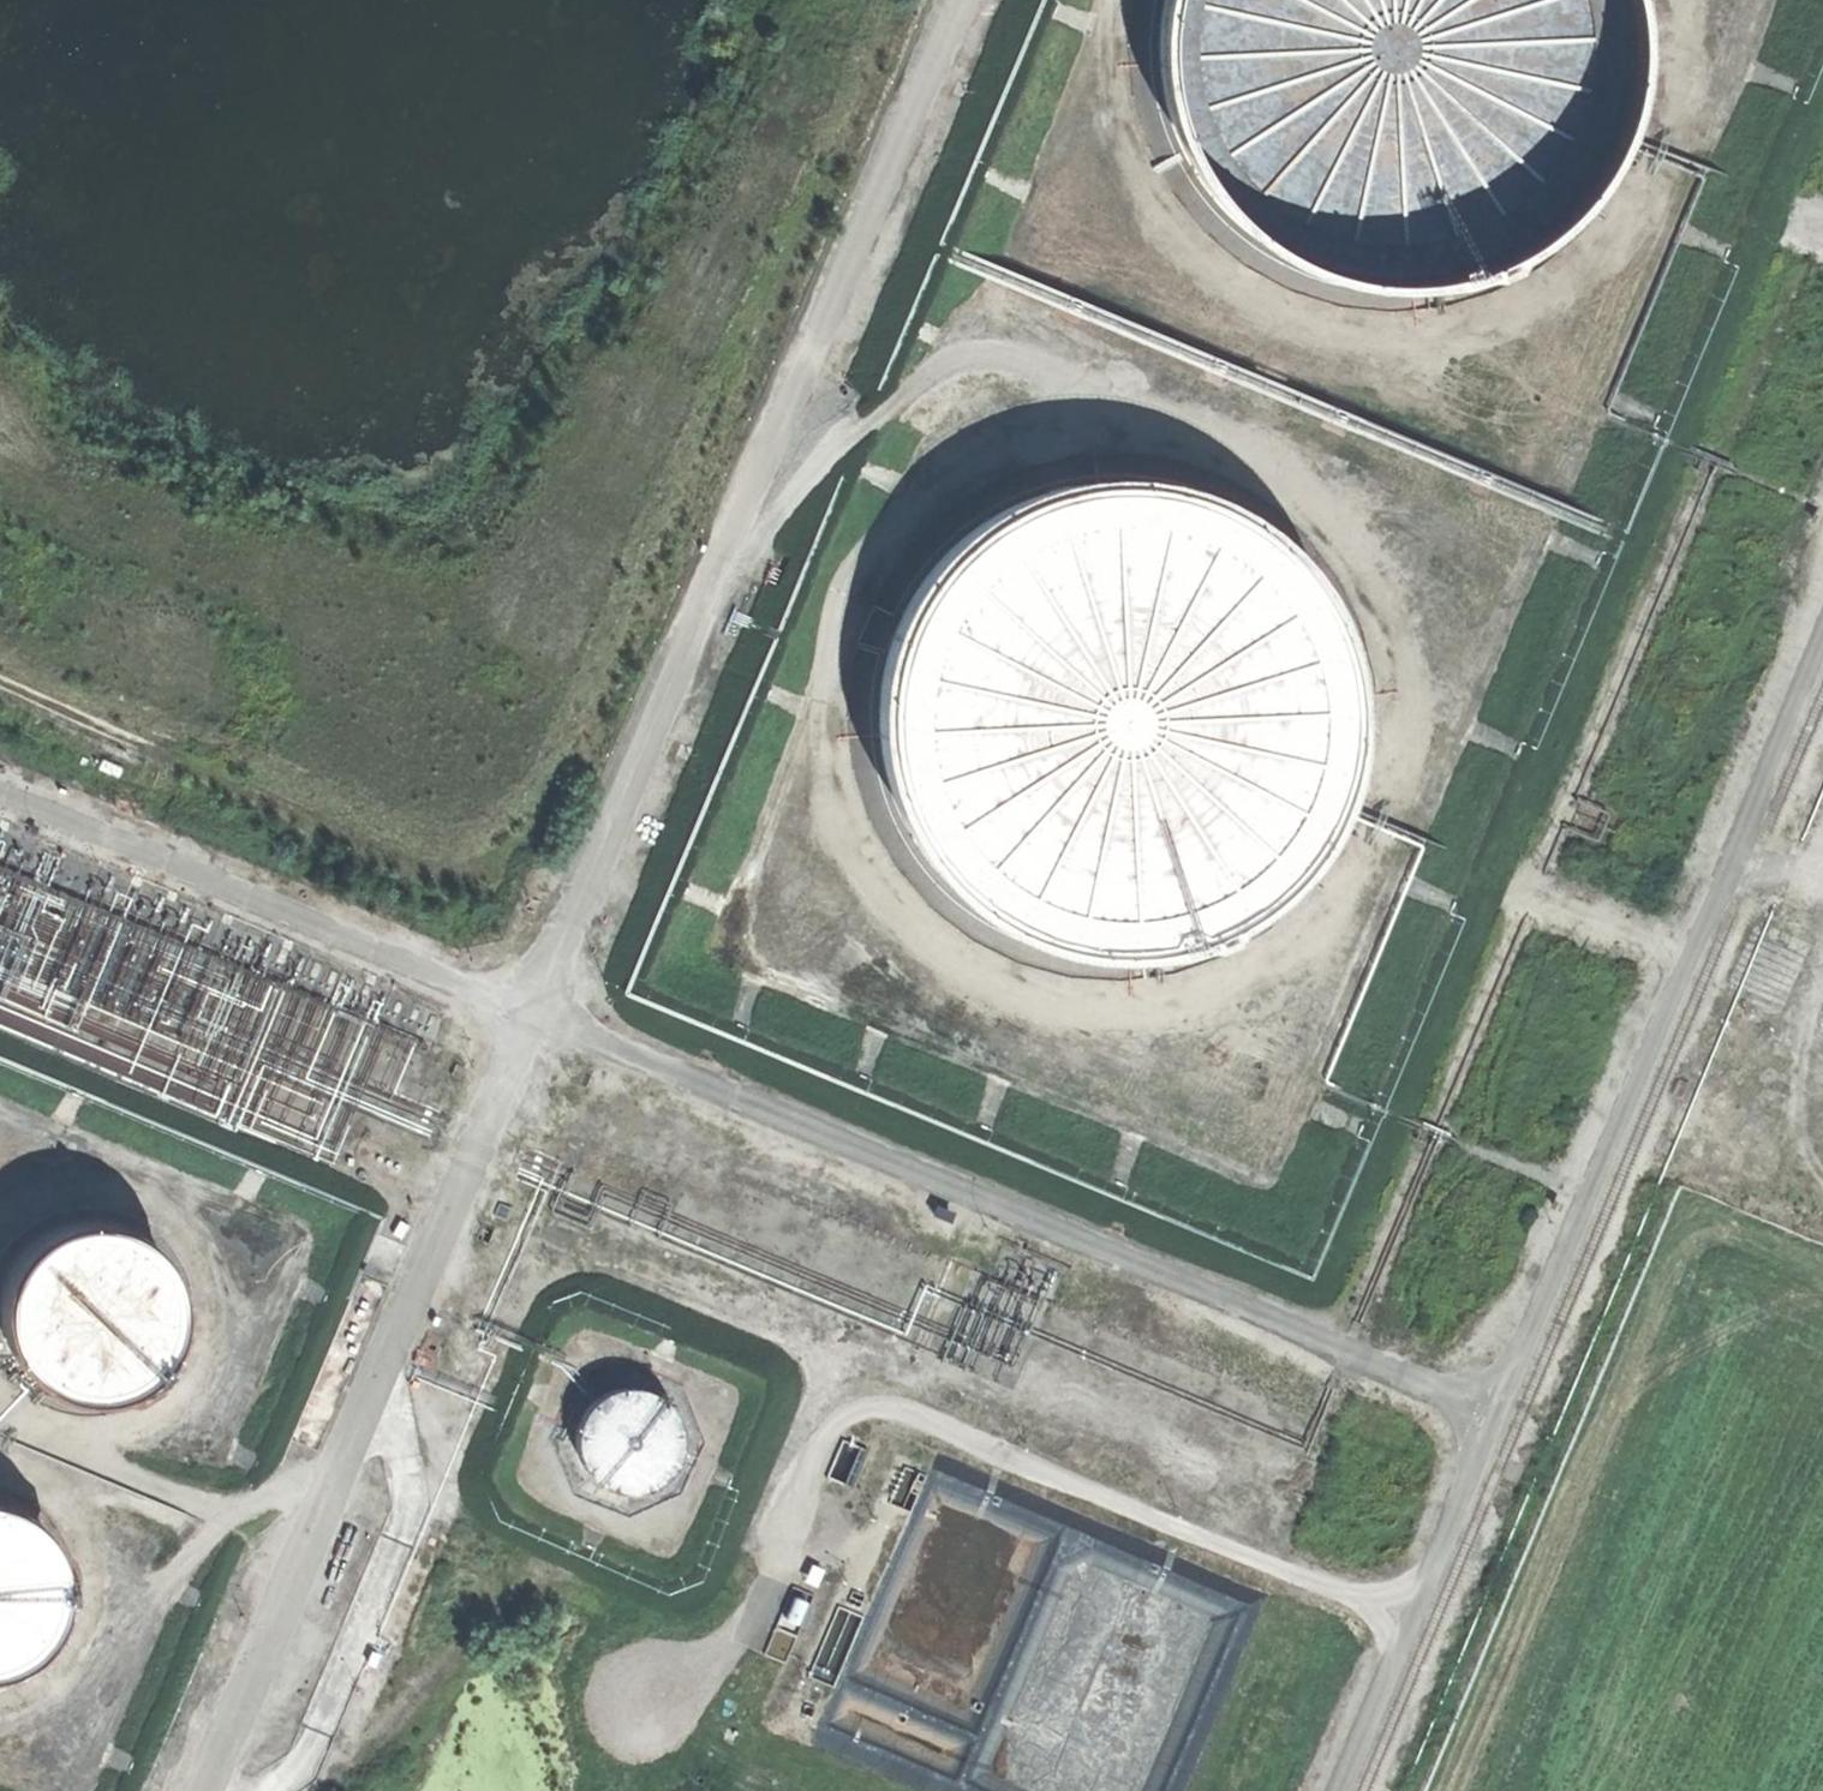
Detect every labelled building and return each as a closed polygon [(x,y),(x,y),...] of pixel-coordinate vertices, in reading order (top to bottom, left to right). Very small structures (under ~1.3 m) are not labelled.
[(1575,236),(1605,200),(1627,158),(1640,116),(1644,70),(1639,22),(1632,0),(1186,0),(1179,23),(1174,69),(1178,115),(1193,161),(1214,201),(1242,235),(1277,264),(1319,287),(1362,300),(1408,305),(1457,300),(1502,286),(1540,265),(1575,236)] [(1260,929),(1295,900),(1325,864),(1347,822),(1360,779),(1364,733),(1359,686),(1346,644),(1326,605),(1295,567),(1262,540),(1220,517),(1179,504),(1129,499),(1080,504),(1035,518),(997,540),(964,567),(934,603),(912,643),(899,686),(894,732),(898,778),(912,825),(934,865),(962,899),(997,928),(1039,951),(1082,964),(1128,969),(1177,964),(1222,949),(1260,929)] [(159,1426),(188,1407),(209,1376),(216,1340),(209,1306),(188,1274),(159,1254),(121,1246),(83,1255),(55,1275),(35,1304),(28,1341),(36,1377),(56,1407),(85,1426),(122,1434),(159,1426)] [(582,1396),(591,1485),(684,1476),(676,1387),(582,1396)] [(72,1678),(92,1648),(100,1612),(93,1577),(72,1545),(43,1526),(5,1518),(0,1519),(0,1704),(6,1706),(43,1698),(72,1678)]
